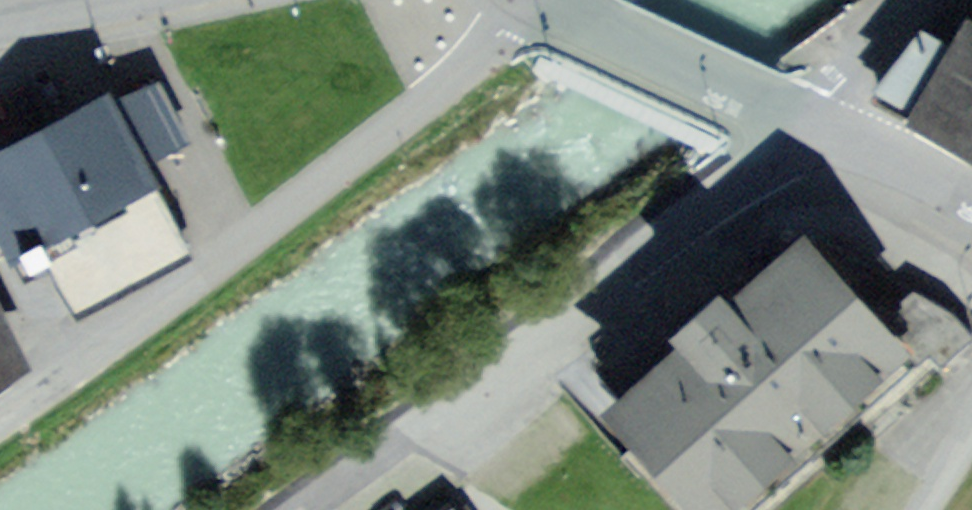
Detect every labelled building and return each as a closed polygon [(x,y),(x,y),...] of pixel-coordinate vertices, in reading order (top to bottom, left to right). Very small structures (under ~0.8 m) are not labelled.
[(971,168),(971,23),(970,22),(954,49),(920,30),(879,100),(908,116),(908,130),(971,168)] [(0,158),(0,208),(18,243),(30,265),(50,255),(76,305),(181,250),(105,104),(0,158)] [(693,509),(759,509),(923,363),(811,239),(705,334),(610,418),(693,509)] [(12,362),(0,338),(0,370),(12,362)]
